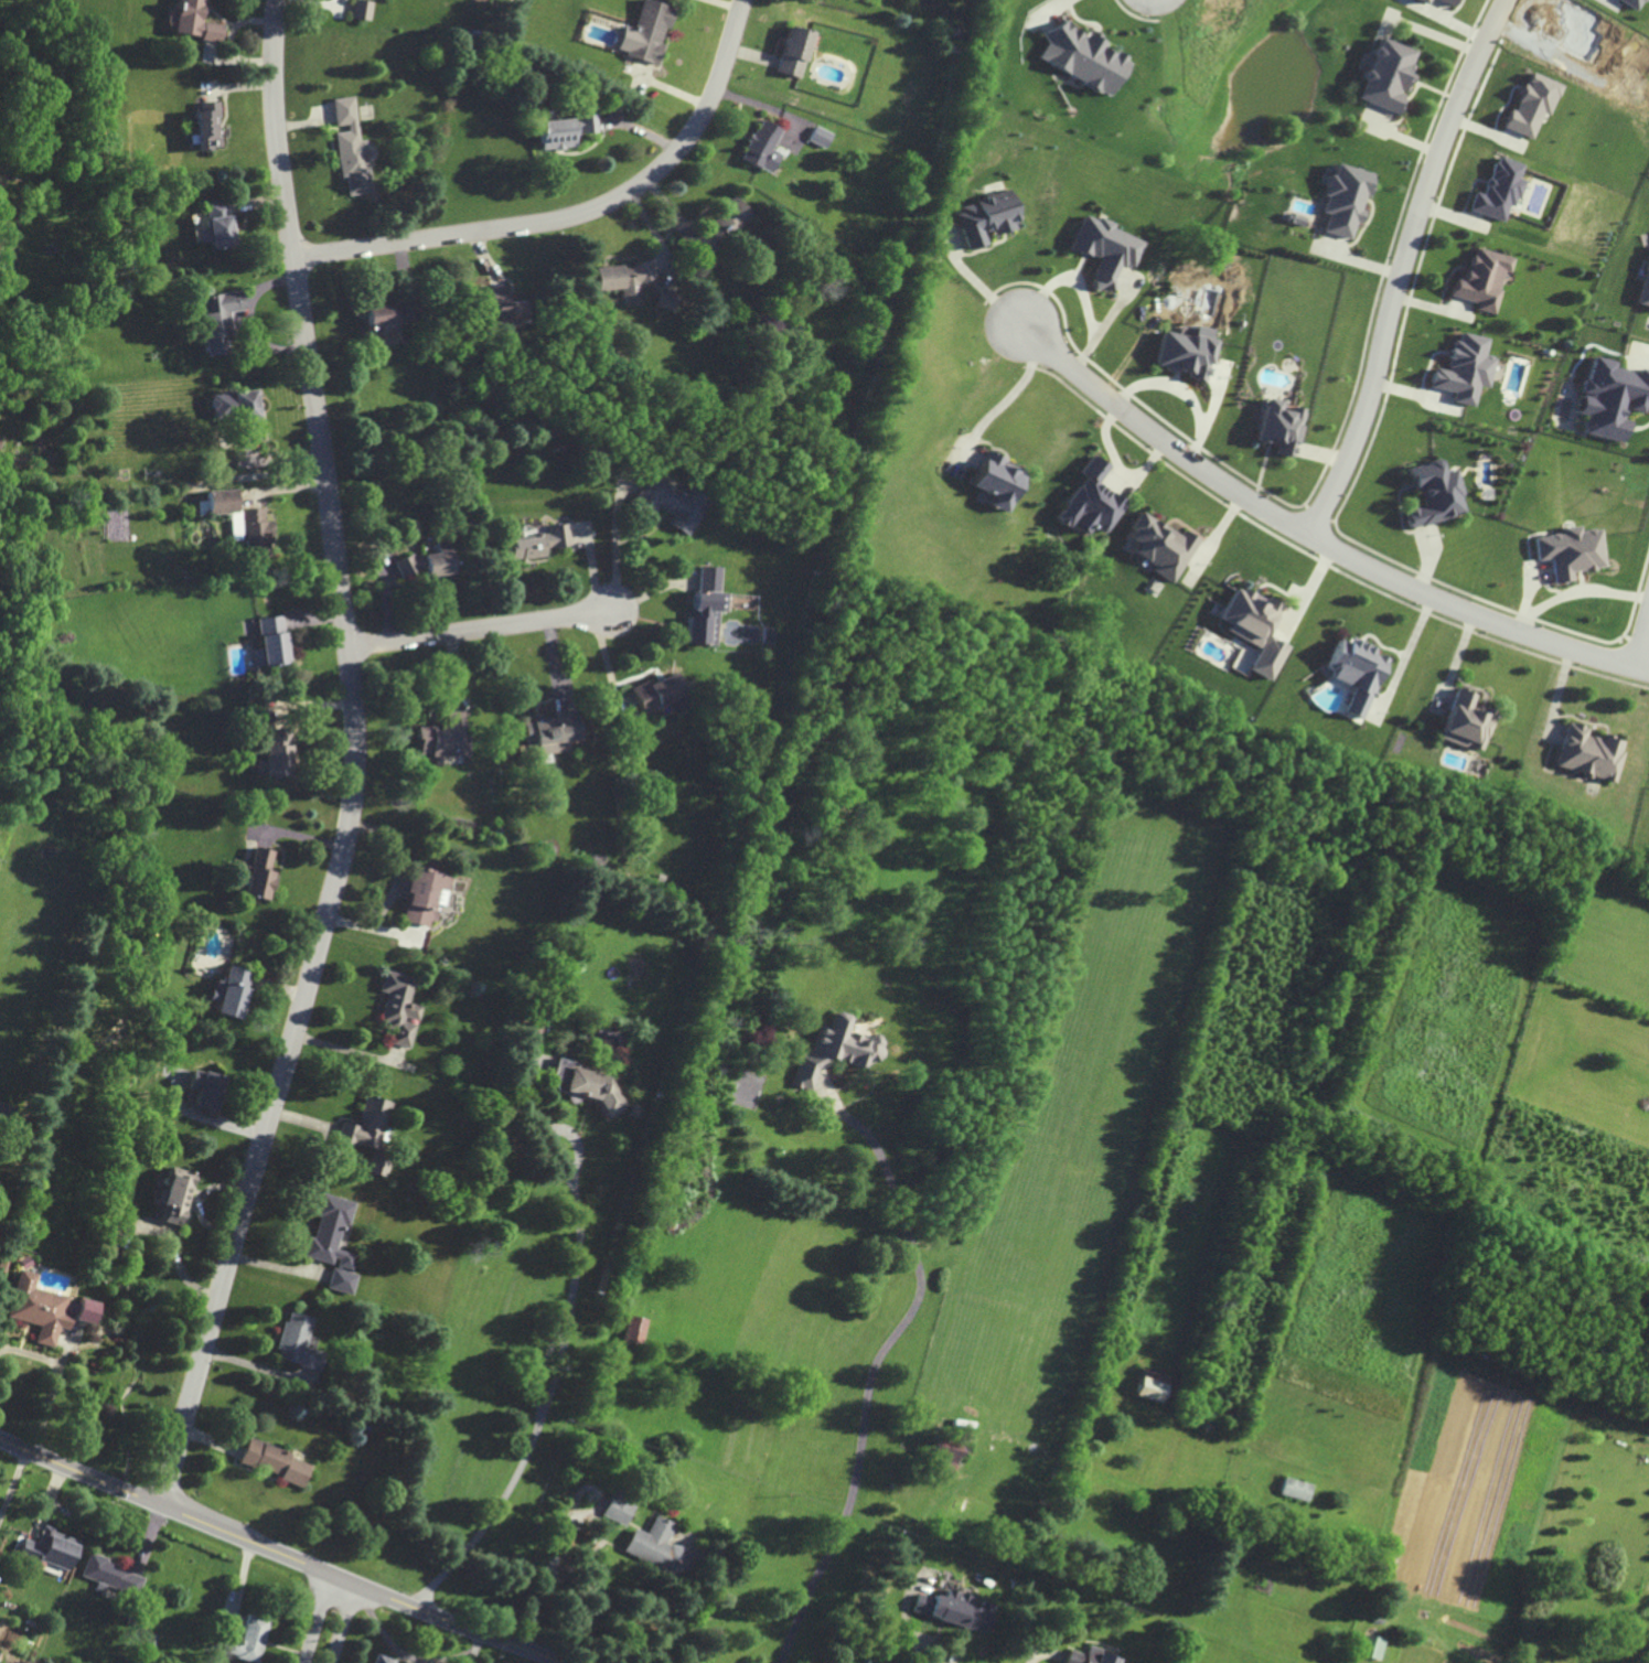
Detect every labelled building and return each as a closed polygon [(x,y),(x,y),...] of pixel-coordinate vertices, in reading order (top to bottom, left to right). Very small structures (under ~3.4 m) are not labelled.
[(222,40),(224,24),(202,21),(205,0),(179,0),(175,34),(222,40)] [(375,1),(363,0),(355,0),(354,18),(374,20),(375,1)] [(658,63),(667,27),(671,28),(676,6),(652,0),(643,0),(635,29),(625,26),(618,53),(658,63)] [(1638,11),(1644,0),(1618,0),(1638,11)] [(1040,57),(1108,97),(1128,60),(1104,46),(1107,41),(1090,30),(1087,35),(1060,19),(1048,39),(1050,40),(1040,57)] [(813,32),(789,25),(777,71),(800,78),(813,32)] [(1354,99),(1396,114),(1403,93),(1404,93),(1411,73),(1407,72),(1414,51),(1376,37),(1354,99)] [(1561,84),(1526,71),(1506,129),(1533,138),(1542,113),(1550,115),(1561,84)] [(338,132),(344,178),(349,177),(351,195),(376,192),(370,139),(363,140),(357,96),(335,99),(338,126),(351,124),(352,131),(338,132)] [(197,149),(221,149),(219,101),(196,102),(197,149)] [(542,120),(545,149),(578,146),(577,134),(600,132),(598,115),(542,120)] [(742,158),(772,173),(781,154),(773,150),(782,129),(761,119),(742,158)] [(827,148),(834,133),(818,125),(811,140),(827,148)] [(1468,210),(1503,221),(1509,204),(1516,206),(1524,180),(1518,178),(1523,164),(1495,156),(1483,194),(1474,191),(1468,210)] [(1321,231),(1349,238),(1354,222),(1359,224),(1363,210),(1358,209),(1362,195),(1366,196),(1372,173),(1331,163),(1319,212),(1326,214),(1321,231)] [(968,249),(990,243),(988,236),(1019,228),(1009,192),(956,206),(968,249)] [(704,230),(723,247),(755,214),(736,196),(704,230)] [(210,248),(233,246),(228,199),(205,202),(210,248)] [(1142,239),(1083,215),(1069,248),(1099,260),(1089,284),(1108,292),(1120,264),(1130,268),(1142,239)] [(1514,257),(1473,247),(1466,279),(1456,277),(1451,296),(1479,302),(1477,309),(1495,313),(1505,272),(1510,273),(1514,257)] [(1648,306),(1648,260),(1638,304),(1648,306)] [(595,267),(598,290),(623,288),(624,296),(643,295),(642,286),(656,285),(654,262),(595,267)] [(207,355),(232,352),(227,312),(245,310),(242,291),(189,297),(192,319),(203,318),(207,355)] [(519,301),(509,301),(509,294),(494,295),(495,320),(519,319),(519,301)] [(366,307),(369,337),(383,335),(382,325),(418,321),(416,302),(366,307)] [(1154,366),(1171,370),(1171,372),(1204,379),(1214,329),(1193,325),(1191,337),(1161,331),(1154,366)] [(1476,406),(1480,385),(1490,387),(1495,357),(1486,356),(1489,338),(1461,332),(1459,341),(1452,340),(1447,370),(1434,367),(1430,387),(1455,391),(1453,402),(1476,406)] [(1631,420),(1625,419),(1627,409),(1643,412),(1644,409),(1648,410),(1648,370),(1638,368),(1637,371),(1617,366),(1618,361),(1596,356),(1590,379),(1587,378),(1579,413),(1588,415),(1584,433),(1626,442),(1631,420)] [(261,441),(255,389),(211,394),(214,423),(239,420),(242,443),(261,441)] [(1293,457),(1304,409),(1291,405),(1290,411),(1280,409),(1282,400),(1266,397),(1256,441),(1277,446),(1276,453),(1293,457)] [(969,486),(989,494),(984,505),(1004,513),(1021,467),(982,453),(969,486)] [(1124,502),(1095,484),(1107,466),(1089,455),(1078,473),(1083,476),(1056,518),(1084,536),(1091,526),(1104,534),(1124,502)] [(1469,511),(1456,469),(1447,472),(1442,458),(1411,467),(1423,505),(1406,510),(1412,528),(1469,511)] [(691,536),(710,502),(654,470),(637,500),(657,511),(660,507),(674,515),(669,523),(691,536)] [(230,513),(232,540),(244,539),(245,558),(273,557),(271,521),(265,521),(264,507),(236,509),(235,489),(206,490),(207,514),(230,513)] [(1172,583),(1199,539),(1182,529),(1179,535),(1139,511),(1128,529),(1130,530),(1126,537),(1136,543),(1131,552),(1153,565),(1150,570),(1172,583)] [(548,556),(547,548),(572,545),(569,523),(550,526),(551,534),(510,539),(512,560),(548,556)] [(1555,583),(1574,581),(1573,572),(1605,568),(1602,528),(1581,531),(1580,526),(1564,528),(1565,534),(1536,537),(1538,560),(1553,558),(1555,583)] [(395,562),(403,579),(424,570),(427,576),(454,574),(451,542),(437,543),(438,553),(407,556),(395,562)] [(722,567),(701,566),(700,591),(696,591),(695,616),(688,616),(686,643),(718,645),(719,611),(728,611),(728,593),(721,593),(722,567)] [(1270,681),(1288,646),(1267,635),(1281,606),(1237,585),(1220,618),(1229,623),(1225,631),(1259,648),(1248,670),(1270,681)] [(265,666),(290,662),(282,614),(257,618),(265,666)] [(1363,720),(1388,658),(1375,653),(1377,647),(1350,636),(1348,642),(1340,639),(1326,677),(1354,688),(1344,713),(1363,720)] [(632,690),(643,713),(685,693),(674,670),(632,690)] [(1440,739),(1483,752),(1496,711),(1472,704),(1476,693),(1457,687),(1440,739)] [(473,755),(473,733),(465,733),(465,709),(446,709),(445,726),(419,726),(419,755),(473,755)] [(584,738),(580,710),(535,716),(541,755),(572,751),(571,740),(584,738)] [(1556,767),(1615,781),(1625,741),(1602,735),(1601,738),(1587,735),(1589,727),(1567,722),(1556,767)] [(292,776),(291,728),(267,729),(267,760),(258,760),(258,776),(292,776)] [(271,871),(276,851),(256,846),(245,894),(270,900),(277,872),(271,871)] [(404,921),(435,927),(439,907),(446,908),(453,876),(438,872),(440,862),(419,858),(415,879),(404,877),(401,892),(410,894),(404,921)] [(240,1019),(253,972),(228,965),(224,981),(216,979),(210,999),(217,1001),(214,1012),(240,1019)] [(417,977),(386,970),(381,991),(388,993),(381,1022),(396,1026),(392,1043),(412,1048),(418,1022),(420,1022),(424,1005),(411,1003),(417,977)] [(793,1085),(815,1091),(823,1058),(863,1068),(866,1057),(876,1059),(881,1039),(846,1030),(850,1015),(833,1011),(829,1026),(820,1024),(813,1055),(801,1052),(793,1085)] [(560,1059),(550,1089),(580,1099),(581,1096),(603,1103),(601,1112),(619,1118),(625,1099),(612,1095),(618,1078),(560,1059)] [(188,1088),(197,1091),(193,1104),(206,1108),(204,1113),(215,1116),(226,1077),(193,1068),(188,1088)] [(197,1174),(172,1167),(158,1219),(183,1226),(197,1174)] [(330,1288),(355,1294),(360,1274),(353,1272),(357,1254),(338,1250),(345,1224),(351,1225),(357,1202),(323,1193),(317,1215),(321,1216),(316,1237),(310,1236),(305,1256),(336,1264),(330,1288)] [(55,1347),(59,1327),(69,1329),(72,1316),(65,1314),(69,1296),(35,1288),(39,1274),(20,1269),(9,1317),(41,1325),(36,1342),(55,1347)] [(74,1319),(93,1323),(97,1302),(79,1298),(74,1319)] [(324,1370),(328,1352),(309,1347),(317,1317),(291,1311),(278,1359),(324,1370)] [(648,1319),(628,1315),(622,1342),(642,1346),(648,1319)] [(1138,1395),(1164,1403),(1173,1376),(1146,1368),(1138,1395)] [(962,1441),(936,1437),(931,1467),(957,1472),(962,1441)] [(305,1486),(314,1462),(251,1438),(242,1462),(305,1486)] [(1281,1494),(1309,1502),(1314,1484),(1287,1476),(1281,1494)] [(602,1516),(627,1525),(637,1497),(613,1488),(602,1516)] [(622,1553),(681,1579),(693,1553),(667,1542),(675,1524),(655,1515),(646,1534),(633,1528),(622,1553)] [(39,1560),(69,1570),(79,1540),(43,1528),(38,1543),(25,1539),(19,1557),(38,1564),(39,1560)] [(80,1578),(138,1596),(145,1574),(88,1555),(80,1578)] [(918,1592),(912,1612),(988,1634),(997,1604),(982,1600),(981,1604),(969,1601),(970,1595),(947,1589),(944,1600),(918,1592)] [(227,1655),(260,1662),(270,1619),(248,1613),(241,1644),(230,1642),(227,1655)] [(1387,1639),(1369,1635),(1364,1656),(1382,1660),(1387,1639)] [(1088,1648),(1086,1654),(1069,1649),(1065,1662),(1117,1662),(1119,1656),(1088,1648)] [(398,1660),(378,1653),(375,1662),(397,1662),(398,1660)]
